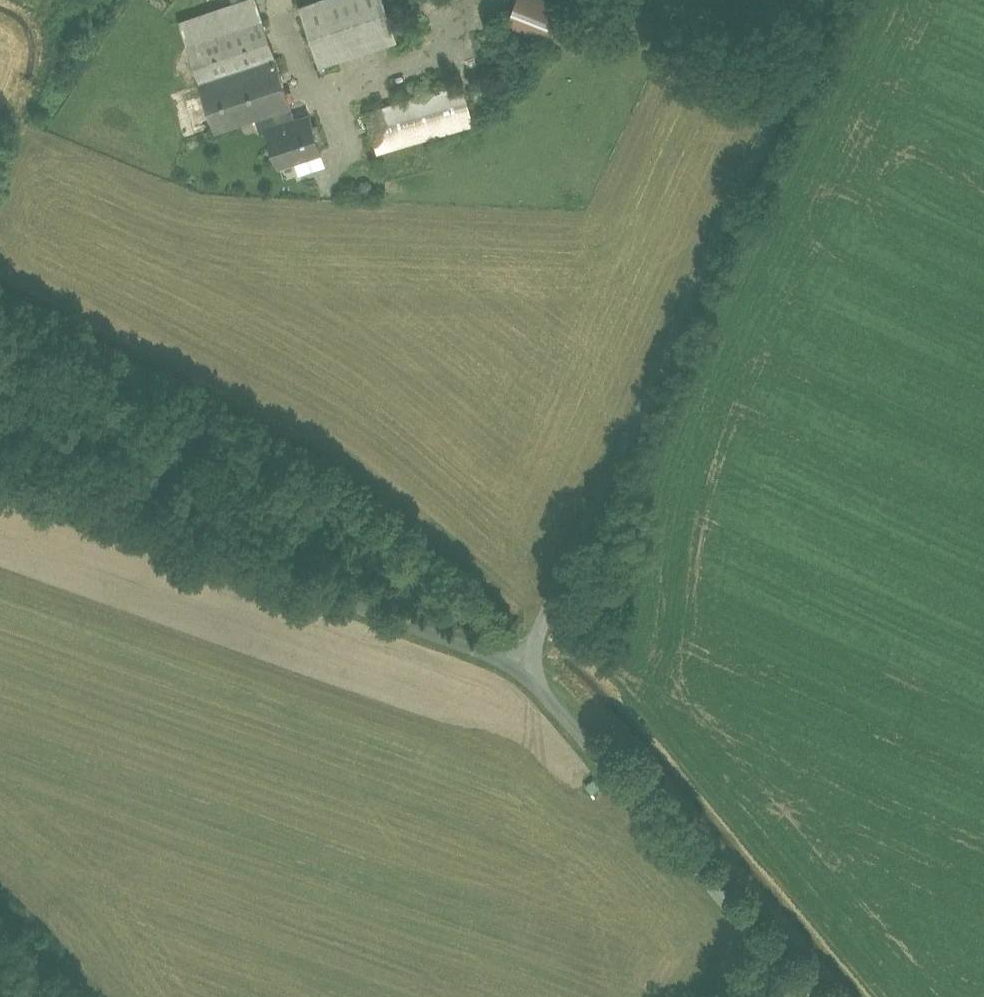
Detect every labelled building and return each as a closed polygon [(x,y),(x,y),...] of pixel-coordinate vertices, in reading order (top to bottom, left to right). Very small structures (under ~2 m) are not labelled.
[(262,0),(208,0),(184,8),(223,120),(256,109),(296,95),(262,0)] [(320,52),(397,27),(388,0),(303,0),(320,52)] [(513,20),(564,39),(576,7),(579,0),(520,0),(513,20)] [(467,70),(370,98),(382,139),(478,111),(467,70)] [(296,95),(256,109),(261,122),(269,119),(267,115),(299,104),(296,95)] [(299,104),(267,115),(269,119),(279,149),(323,134),(312,100),(299,104)]
